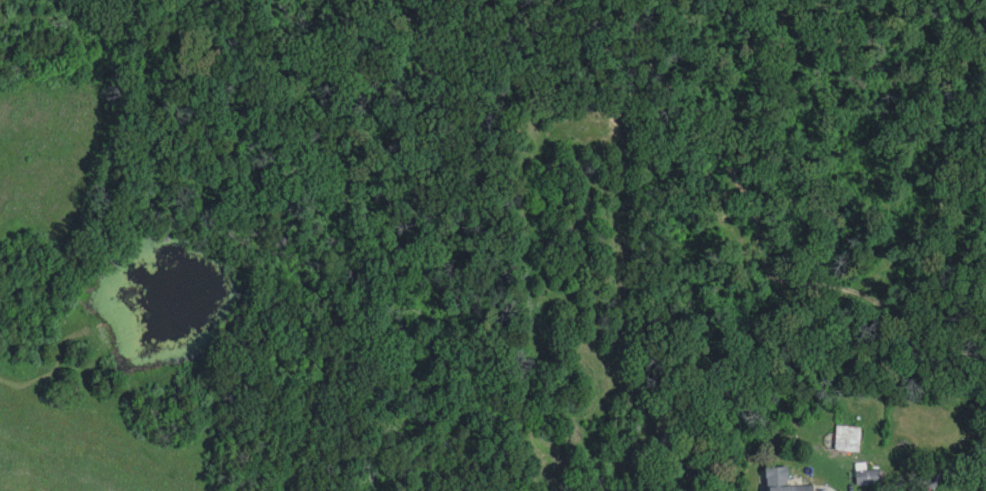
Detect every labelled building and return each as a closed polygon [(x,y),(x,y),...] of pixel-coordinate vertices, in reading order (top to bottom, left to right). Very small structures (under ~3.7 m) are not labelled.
[(861,430),(837,428),(835,445),(859,447),(861,430)] [(791,468),(763,468),(763,490),(791,490),(791,468)]
